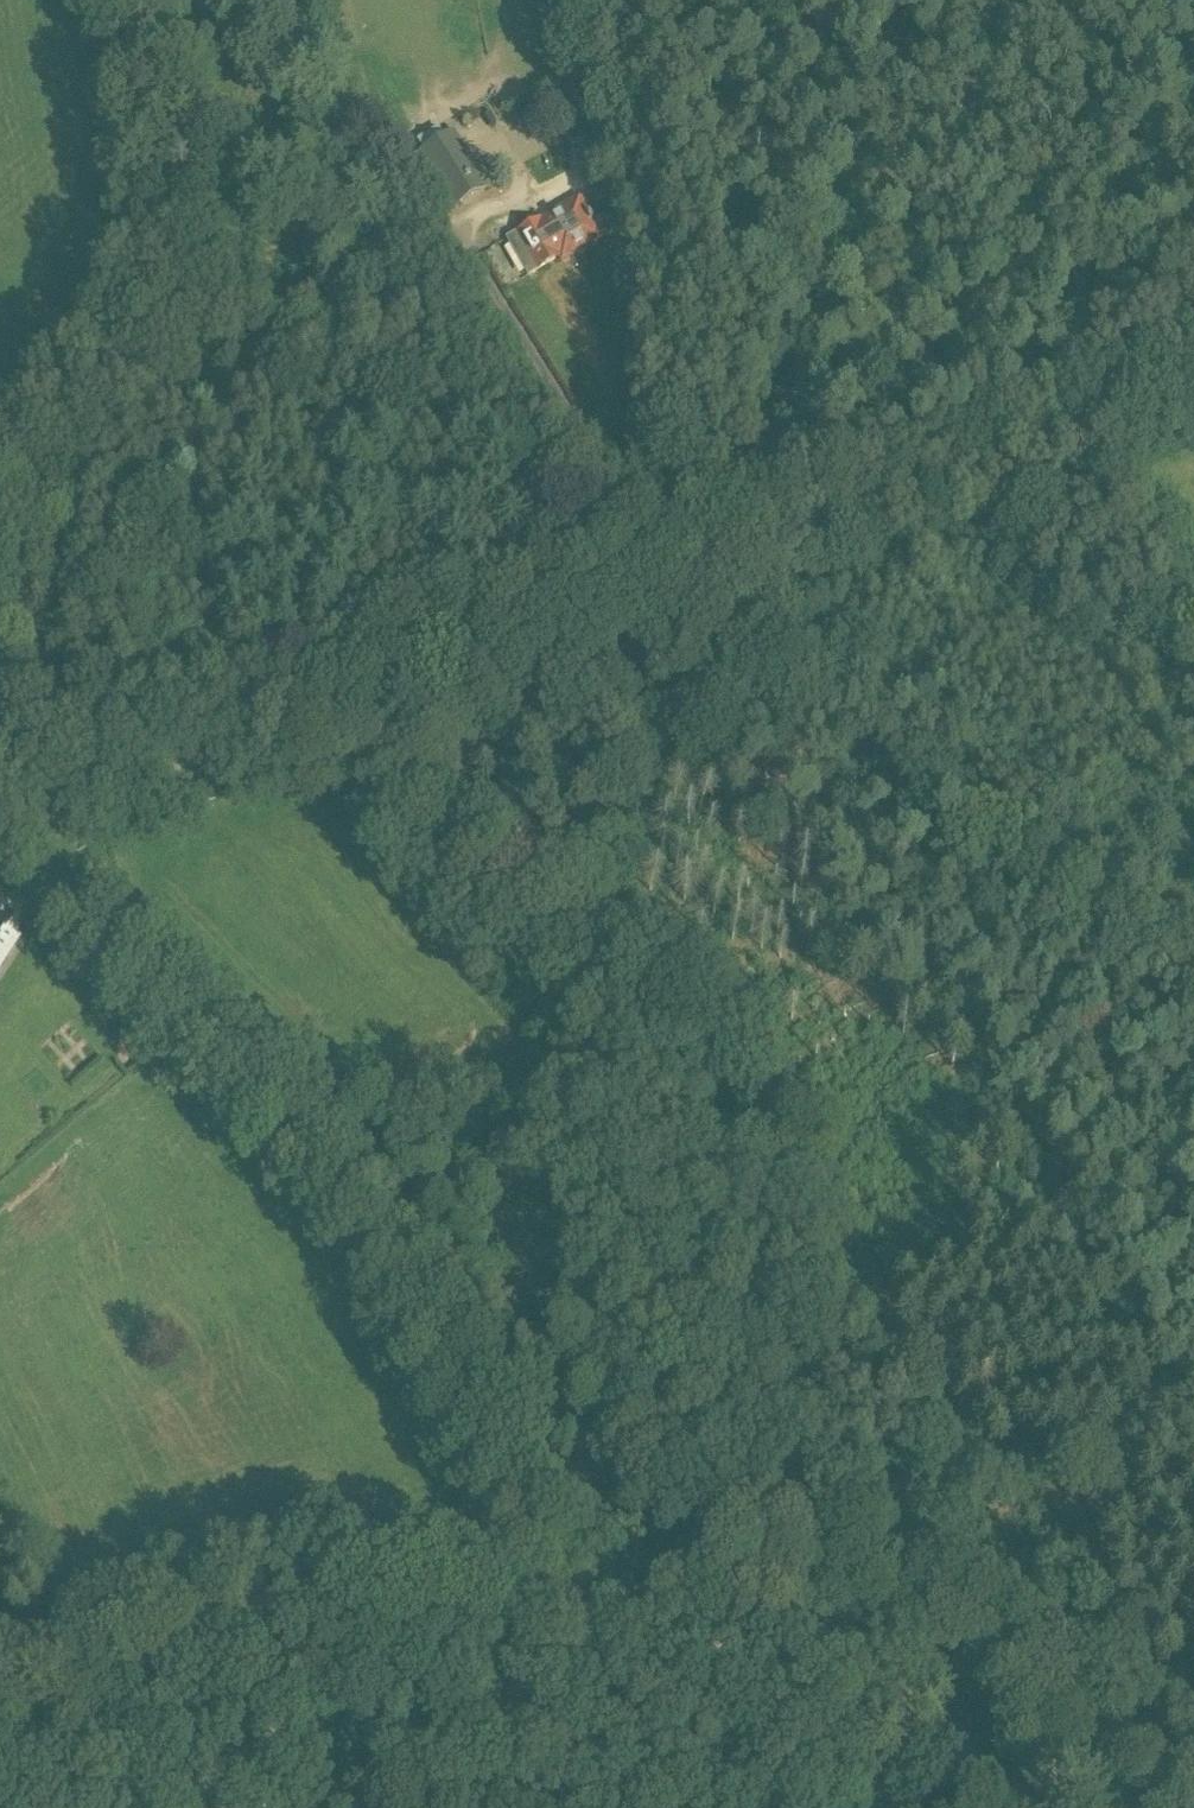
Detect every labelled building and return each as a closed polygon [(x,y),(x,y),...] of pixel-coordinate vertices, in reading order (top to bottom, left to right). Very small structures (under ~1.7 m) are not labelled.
[(479,172),(455,133),(421,153),(422,155),(407,163),(439,215),(455,206),(456,207),(488,188),(487,185),(500,176),(491,164),(479,172)] [(562,260),(601,237),(579,199),(508,239),(528,274),(560,256),(562,260)] [(14,917),(0,908),(0,938),(14,917)]
